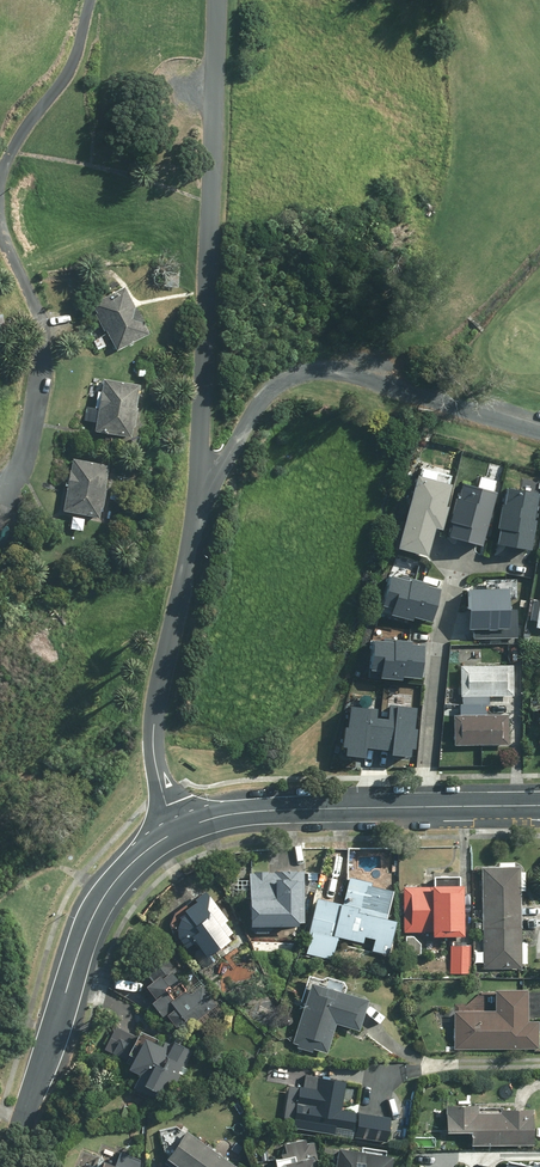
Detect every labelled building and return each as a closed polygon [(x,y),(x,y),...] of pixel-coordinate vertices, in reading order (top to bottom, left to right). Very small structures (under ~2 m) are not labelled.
[(124,287),(91,304),(115,352),(148,336),(124,287)] [(140,386),(104,380),(93,433),(129,440),(140,386)] [(108,467),(72,460),(62,513),(98,520),(108,467)] [(414,472),(396,542),(426,551),(434,522),(442,524),(449,500),(445,499),(450,481),(414,472)] [(453,518),(449,531),(479,540),(493,489),(463,481),(459,493),(456,492),(449,517),(453,518)] [(497,523),(501,524),(498,541),(531,547),(536,515),(534,515),(538,490),(506,484),(503,501),(500,500),(497,523)] [(389,572),(381,600),(392,603),(390,610),(412,617),(413,613),(428,618),(437,585),(389,572)] [(507,585),(465,588),(468,626),(473,626),(474,636),(519,633),(518,605),(509,606),(507,585)] [(371,636),(367,666),(379,667),(378,674),(401,677),(402,673),(418,675),(422,642),(371,636)] [(513,666),(459,665),(458,697),(450,697),(450,708),(455,708),(454,746),(508,747),(509,716),(484,716),(484,707),(488,707),(488,696),(513,697),(513,666)] [(345,742),(344,752),(363,754),(364,743),(386,745),(386,750),(411,752),(415,701),(385,699),(384,713),(377,712),(377,704),(348,701),(346,724),(343,723),(341,742),(345,742)] [(480,963),(480,969),(522,969),(521,963),(528,963),(528,943),(520,943),(519,892),(525,892),(525,872),(520,872),(520,866),(480,866),(480,952),(474,952),(474,963),(480,963)] [(299,911),(299,885),(305,885),(305,874),(245,873),(244,926),(295,927),(295,911),(299,911)] [(428,884),(402,884),(402,932),(430,932),(430,936),(458,935),(458,876),(428,876),(428,884)] [(341,904),(311,897),(298,955),(331,962),(336,937),(362,943),(363,939),(370,941),(366,957),(386,962),(395,920),(384,918),(390,889),(347,879),(341,904)] [(234,932),(202,890),(178,908),(177,908),(177,909),(176,910),(175,911),(174,912),(174,913),(173,914),(173,915),(172,916),(171,917),(171,918),(171,919),(170,920),(170,921),(170,922),(170,923),(169,924),(169,925),(169,926),(169,927),(169,928),(169,929),(169,930),(169,931),(169,932),(169,933),(170,934),(170,935),(170,936),(181,951),(192,942),(202,956),(234,932)] [(469,976),(471,946),(448,944),(446,974),(469,976)] [(174,1035),(216,1005),(200,982),(183,994),(168,972),(159,979),(155,973),(138,986),(174,1035)] [(344,982),(306,973),(290,1046),(326,1055),(332,1024),(358,1030),(365,999),(341,994),(344,982)] [(475,1003),(453,1003),(452,1047),(536,1048),(537,1021),(523,1020),(524,990),(475,990),(475,1003)] [(135,1030),(133,1034),(114,1026),(103,1051),(128,1061),(124,1071),(139,1077),(132,1093),(168,1107),(190,1052),(135,1030)] [(343,1082),(289,1073),(282,1120),(289,1121),(288,1127),(339,1135),(340,1131),(352,1133),(352,1138),(384,1143),(388,1118),(359,1114),(361,1103),(341,1100),(343,1082)] [(475,1103),(443,1103),(443,1135),(469,1135),(469,1146),(531,1145),(530,1108),(475,1110),(475,1103)] [(162,1159),(174,1166),(232,1166),(233,1166),(183,1130),(162,1159)] [(311,1158),(315,1159),(316,1139),(280,1138),(280,1158),(270,1158),(270,1166),(314,1166),(311,1158)] [(331,1148),(329,1166),(387,1166),(387,1157),(383,1157),(383,1148),(358,1146),(358,1150),(331,1148)] [(83,1152),(76,1166),(116,1166),(83,1152)] [(505,1166),(539,1166),(539,1159),(538,1158),(536,1162),(506,1157),(505,1166)]
